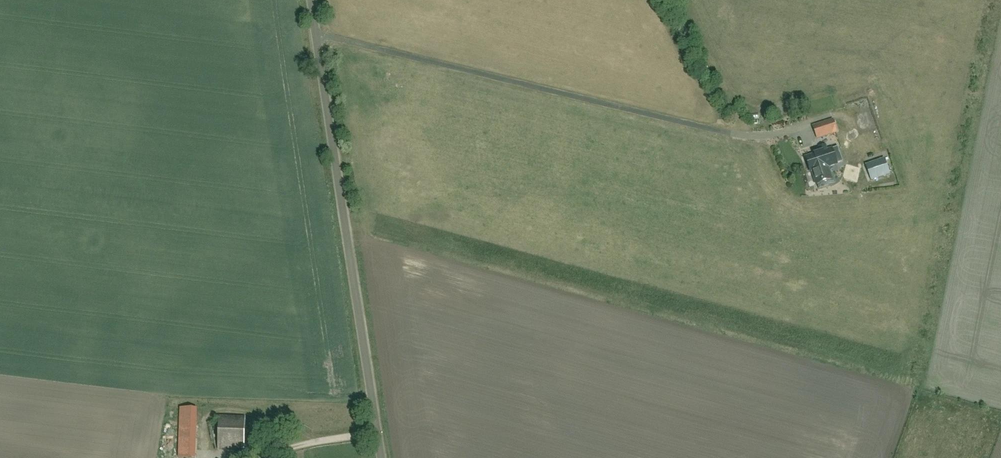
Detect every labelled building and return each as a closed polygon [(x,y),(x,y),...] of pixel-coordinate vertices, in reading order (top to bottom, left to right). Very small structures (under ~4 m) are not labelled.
[(816,127),(820,142),(841,137),(837,122),(816,127)] [(836,150),(810,156),(817,186),(833,183),(830,171),(840,168),(836,150)] [(867,167),(872,183),(892,177),(887,161),(867,167)] [(177,457),(192,457),(194,411),(178,411),(177,457)] [(217,426),(216,449),(245,451),(247,428),(217,426)]
